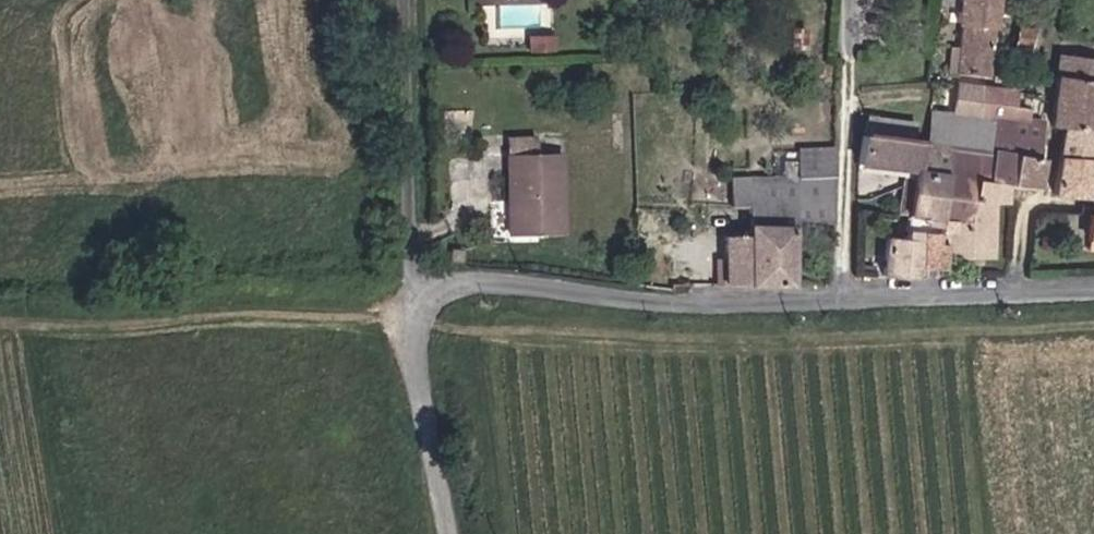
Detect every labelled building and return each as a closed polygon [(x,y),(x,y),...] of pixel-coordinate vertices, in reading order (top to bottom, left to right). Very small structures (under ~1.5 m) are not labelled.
[(994,0),(958,0),(957,24),(961,24),(959,50),(957,74),(987,77),(994,0)] [(554,51),(554,38),(529,39),(530,52),(554,51)] [(957,74),(959,50),(951,49),(949,73),(957,74)] [(1093,176),(1093,57),(1058,55),(1054,127),(1059,127),(1054,196),(1088,200),(1089,183),(1093,184),(1093,176)] [(927,141),(862,136),(859,171),(902,174),(899,211),(908,212),(905,242),(886,240),(884,275),(922,278),(923,266),(944,268),(945,255),(996,256),(997,203),(1004,204),(1005,185),(1038,188),(1043,117),(1031,116),(1031,105),(1017,104),(1019,90),(956,86),(954,114),(929,112),(927,141)] [(563,235),(561,169),(541,170),(541,154),(535,154),(534,127),(504,128),(508,236),(563,235)] [(790,284),(790,224),(837,223),(836,148),(800,148),(801,178),(732,179),(732,203),(749,203),(749,237),(725,237),(726,285),(790,284)] [(561,169),(561,153),(541,154),(541,170),(561,169)] [(460,261),(461,250),(450,250),(450,261),(460,261)] [(726,285),(725,261),(716,260),(716,285),(726,285)]
